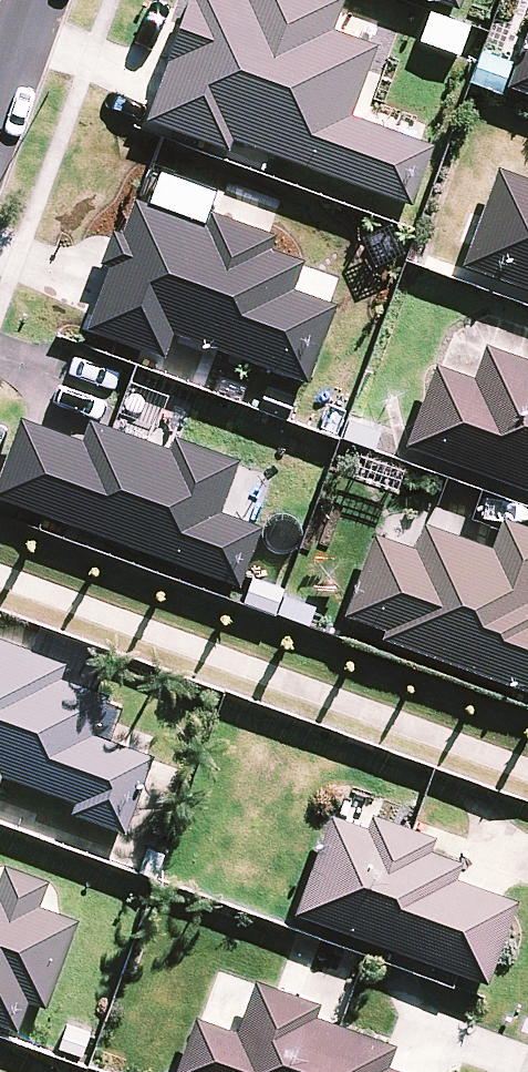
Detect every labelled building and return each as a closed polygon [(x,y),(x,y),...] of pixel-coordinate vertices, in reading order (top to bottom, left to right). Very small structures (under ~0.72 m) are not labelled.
[(408,209),(430,148),(347,118),(372,50),(329,34),(342,0),(242,0),(242,2),(236,0),(188,0),(143,124),(225,154),(229,143),(408,209)] [(456,14),(461,0),(417,0),(456,14)] [(417,44),(457,59),(468,30),(428,16),(417,44)] [(527,98),(527,25),(504,90),(527,98)] [(495,173),(460,269),(527,293),(527,185),(495,173)] [(169,338),(304,386),(332,309),(288,294),(299,263),(267,252),(272,239),(208,215),(203,228),(130,202),(118,237),(109,234),(97,268),(106,271),(83,332),(131,349),(161,360),(169,338)] [(402,449),(527,495),(527,364),(482,348),(470,382),(432,368),(402,449)] [(236,589),(258,531),(216,515),(235,463),(172,440),(167,453),(109,432),(86,424),(79,445),(18,422),(0,470),(0,503),(236,589)] [(527,696),(527,531),(500,521),(489,552),(420,527),(411,552),(370,537),(340,619),(381,634),(378,642),(527,696)] [(123,837),(151,760),(91,738),(104,700),(57,683),(63,666),(0,644),(0,780),(71,806),(67,817),(123,837)] [(290,918),(484,988),(514,904),(453,882),(458,866),(426,854),(431,841),(408,833),(368,818),(363,832),(327,819),(290,918)] [(162,856),(145,850),(136,874),(153,880),(162,856)] [(15,1034),(25,1004),(43,1011),(74,923),(36,909),(45,884),(1,868),(0,872),(0,1028),(15,1034)] [(384,1070),(392,1049),(336,1029),(312,1021),(317,1007),(251,984),(232,1035),(192,1020),(173,1071),(389,1071),(384,1070)] [(56,1051),(80,1059),(89,1031),(65,1023),(56,1051)]
